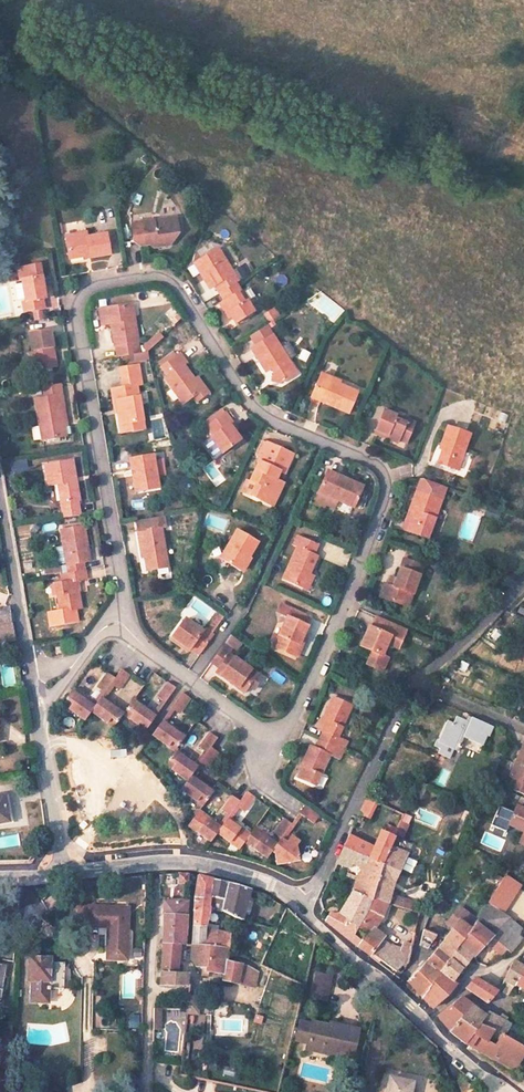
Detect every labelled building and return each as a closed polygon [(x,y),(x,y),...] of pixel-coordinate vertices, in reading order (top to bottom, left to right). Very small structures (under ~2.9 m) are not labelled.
[(170,227),(178,233),(176,217),(168,219),(170,227)] [(131,224),(134,242),(140,247),(149,245),(153,248),(169,246),(178,233),(170,227),(168,219),(131,224)] [(110,255),(106,234),(86,237),(86,235),(66,238),(69,259),(89,255),(89,258),(110,255)] [(236,283),(238,282),(217,249),(194,264),(200,274),(203,272),(213,287),(214,286),(219,294),(236,283)] [(239,278),(253,274),(250,264),(236,268),(239,278)] [(210,289),(213,287),(203,272),(200,274),(210,289)] [(279,275),(276,284),(285,287),(288,278),(279,275)] [(42,299),(45,299),(41,276),(21,280),(26,302),(23,302),(24,312),(44,308),(42,299)] [(247,301),(244,303),(238,293),(241,291),(236,283),(219,294),(224,301),(219,304),(226,315),(229,313),(231,317),(235,323),(254,312),(247,301)] [(247,301),(250,299),(244,290),(241,291),(238,293),(244,303),(247,301)] [(314,306),(334,323),(344,311),(325,294),(314,306)] [(138,342),(134,317),(130,317),(128,305),(108,308),(112,331),(114,346),(115,346),(117,357),(139,353),(137,342),(138,342)] [(269,324),(281,316),(275,307),(263,314),(269,324)] [(108,308),(99,310),(102,333),(112,331),(108,308)] [(33,321),(44,319),(43,311),(32,313),(33,321)] [(266,326),(248,337),(254,347),(272,335),(266,326)] [(53,348),(50,330),(28,333),(35,371),(56,367),(53,348)] [(145,352),(146,352),(162,338),(158,334),(144,346),(145,352)] [(280,383),(296,373),(272,335),(254,347),(251,348),(266,372),(273,368),(275,371),(274,372),(272,381),(280,383)] [(298,360),(307,363),(311,353),(302,350),(298,360)] [(158,363),(161,367),(176,356),(174,352),(158,363)] [(192,397),(201,390),(194,380),(184,366),(187,364),(180,354),(176,356),(161,367),(168,377),(165,380),(182,404),(192,397)] [(131,431),(144,429),(137,386),(141,385),(138,365),(119,368),(122,387),(111,389),(113,402),(115,401),(117,413),(119,425),(129,423),(131,431)] [(339,381),(321,374),(318,381),(330,386),(332,382),(338,385),(339,381)] [(197,378),(194,380),(201,390),(192,397),(195,402),(208,393),(197,378)] [(348,414),(357,393),(338,385),(332,382),(330,386),(318,381),(311,397),(348,414)] [(63,404),(59,384),(43,387),(45,398),(33,400),(40,441),(66,437),(64,426),(60,405),(63,404)] [(398,440),(406,443),(415,423),(384,410),(375,430),(387,435),(386,438),(397,443),(398,440)] [(214,442),(222,454),(240,441),(234,432),(229,425),(232,422),(225,413),(207,427),(216,440),(214,442)] [(237,430),(232,422),(229,425),(234,432),(237,430)] [(121,433),(131,431),(129,423),(119,425),(121,433)] [(457,470),(469,434),(447,427),(442,443),(444,445),(437,463),(457,470)] [(284,474),(293,455),(267,443),(258,462),(261,463),(252,482),(257,484),(251,496),(260,500),(262,495),(271,499),(274,492),(275,493),(280,482),(273,478),(276,470),(284,474)] [(139,491),(159,488),(153,455),(129,459),(131,471),(123,472),(124,477),(132,476),(136,475),(139,491)] [(58,484),(64,518),(80,515),(77,501),(79,501),(72,461),(44,465),(48,486),(58,484)] [(337,501),(353,508),(363,487),(327,471),(317,492),(337,501)] [(445,487),(422,479),(421,479),(416,492),(410,510),(414,512),(410,523),(407,531),(427,538),(441,500),(445,487)] [(284,483),(280,482),(275,493),(274,492),(271,499),(262,495),(260,500),(274,506),(284,483)] [(337,501),(317,492),(312,504),(324,509),(325,505),(333,508),(337,501)] [(406,521),(410,523),(414,512),(410,510),(406,521)] [(147,571),(168,567),(161,528),(166,528),(164,516),(136,521),(142,558),(145,557),(147,571)] [(86,550),(88,550),(84,526),(61,530),(68,573),(84,571),(83,562),(88,562),(86,550)] [(220,559),(241,571),(258,542),(236,530),(220,559)] [(317,556),(314,554),(318,545),(297,536),(293,546),(297,547),(282,580),(303,589),(309,574),(317,556)] [(412,594),(422,566),(403,559),(396,580),(393,587),(388,585),(385,584),(380,597),(400,604),(404,591),(412,594)] [(44,575),(60,573),(59,566),(43,569),(44,575)] [(92,580),(105,580),(105,568),(92,569),(92,580)] [(76,581),(85,580),(84,571),(68,573),(63,574),(65,582),(55,584),(60,612),(81,609),(76,581)] [(309,574),(303,589),(307,591),(314,575),(309,574)] [(408,607),(412,594),(404,591),(400,604),(408,607)] [(282,615),(286,607),(280,604),(276,613),(282,615)] [(0,609),(0,624),(12,622),(10,607),(0,609)] [(310,617),(286,607),(282,615),(287,618),(274,647),(293,656),(303,636),(307,626),(306,626),(310,617)] [(207,628),(213,632),(223,618),(217,613),(207,628)] [(406,630),(376,616),(371,628),(369,627),(360,646),(372,652),(366,664),(382,671),(388,658),(382,656),(387,644),(390,637),(401,642),(406,630)] [(191,648),(200,655),(213,636),(203,629),(202,632),(184,619),(171,637),(189,650),(191,648)] [(0,624),(0,644),(15,642),(12,622),(0,624)] [(225,643),(232,648),(238,640),(231,635),(225,643)] [(303,636),(293,656),(297,657),(306,638),(303,636)] [(390,637),(387,644),(398,649),(401,642),(390,637)] [(232,650),(224,644),(211,662),(218,668),(215,672),(244,693),(249,686),(257,675),(228,654),(232,650)] [(467,673),(469,664),(461,661),(459,670),(467,673)] [(118,689),(129,675),(121,670),(115,678),(111,684),(118,689)] [(111,684),(115,678),(107,673),(97,688),(104,693),(111,684)] [(249,686),(254,689),(262,678),(257,675),(249,686)] [(175,688),(168,683),(157,697),(165,703),(175,688)] [(91,712),(94,707),(71,691),(62,705),(84,721),(91,712)] [(179,713),(190,699),(182,693),(172,707),(179,713)] [(319,740),(343,751),(347,742),(337,738),(351,706),(333,697),(322,720),(324,720),(319,731),(322,732),(319,740)] [(91,712),(113,728),(123,714),(100,698),(94,707),(91,712)] [(123,714),(145,730),(155,717),(132,701),(123,714)] [(494,728),(491,726),(468,716),(465,721),(459,719),(459,721),(455,722),(453,721),(452,724),(449,722),(440,741),(436,739),(433,746),(439,749),(446,752),(448,747),(453,750),(458,751),(464,736),(483,744),(487,734),(490,736),(494,728)] [(184,738),(161,722),(152,735),(174,751),(184,738)] [(211,748),(217,739),(209,733),(199,748),(207,753),(211,748)] [(339,760),(343,751),(319,740),(315,749),(310,746),(301,767),(302,767),(298,778),(315,786),(329,755),(339,760)] [(448,747),(446,752),(439,749),(438,753),(450,758),(453,750),(448,747)] [(207,767),(218,753),(211,748),(207,753),(200,762),(207,767)] [(521,748),(510,776),(513,778),(509,788),(523,794),(523,750),(521,748)] [(174,751),(165,765),(187,781),(190,776),(197,768),(174,751)] [(203,806),(212,792),(190,776),(187,781),(180,790),(203,806)] [(243,812),(254,797),(246,792),(239,802),(236,806),(243,812)] [(236,806),(239,802),(232,796),(222,811),(229,816),(236,806)] [(375,802),(367,797),(359,814),(367,818),(375,802)] [(318,817),(304,806),(298,813),(313,824),(318,817)] [(490,825),(505,832),(508,825),(523,832),(523,809),(515,806),(512,812),(498,806),(490,825)] [(401,820),(403,815),(395,811),(389,826),(384,824),(381,832),(394,837),(401,820)] [(197,812),(188,826),(210,842),(216,833),(220,828),(197,812)] [(274,834),(281,838),(291,824),(284,819),(274,834)] [(239,849),(244,842),(249,836),(226,820),(220,828),(216,833),(239,849)] [(267,858),(271,852),(276,845),(254,829),(249,836),(244,842),(267,858)] [(381,832),(374,847),(349,836),(343,847),(384,862),(390,847),(394,837),(381,832)] [(296,847),(299,842),(290,836),(286,843),(281,839),(276,845),(271,852),(274,854),(276,865),(298,861),(296,847)] [(369,898),(379,872),(384,862),(343,847),(336,863),(349,868),(346,874),(358,878),(352,891),(339,914),(333,915),(329,913),(329,914),(325,921),(331,926),(336,930),(340,934),(344,937),(349,940),(356,946),(357,947),(367,931),(358,925),(369,898)] [(408,855),(405,853),(390,847),(384,862),(379,872),(369,898),(387,903),(389,895),(393,877),(397,872),(399,874),(408,855)] [(501,882),(503,879),(484,869),(482,874),(501,882)] [(187,875),(179,874),(178,883),(187,884),(187,875)] [(213,880),(197,876),(194,899),(192,944),(226,948),(227,935),(204,934),(210,906),(213,880)] [(488,902),(499,911),(514,886),(503,879),(501,882),(488,902)] [(249,890),(213,880),(210,906),(224,910),(235,917),(242,920),(249,890)] [(388,904),(392,905),(411,910),(413,903),(390,895),(388,904)] [(381,917),(387,903),(369,898),(358,925),(367,931),(357,947),(369,956),(370,956),(370,955),(371,954),(396,972),(397,971),(400,972),(402,972),(404,971),(405,968),(406,967),(410,953),(390,945),(389,946),(381,940),(384,937),(373,929),(378,921),(381,917)] [(187,902),(164,901),(162,941),(179,943),(185,944),(187,902)] [(510,954),(522,940),(522,929),(499,911),(488,902),(480,913),(494,925),(488,934),(492,937),(506,951),(510,954)] [(387,903),(381,917),(378,921),(383,924),(386,919),(392,905),(388,904),(387,903)] [(129,908),(87,907),(87,927),(111,928),(110,936),(108,936),(107,953),(118,953),(120,950),(128,950),(129,908)] [(488,934),(494,925),(480,913),(474,923),(470,929),(459,945),(472,957),(485,944),(492,937),(488,934)] [(458,920),(454,925),(444,921),(427,914),(423,931),(436,937),(442,943),(437,949),(436,949),(448,961),(459,945),(470,929),(458,920)] [(427,949),(436,937),(423,931),(419,945),(427,949)] [(502,957),(506,951),(492,937),(485,944),(502,957)] [(179,943),(162,941),(160,986),(186,986),(187,974),(177,973),(179,943)] [(226,948),(192,944),(191,958),(197,967),(206,968),(206,971),(223,973),(222,980),(237,983),(241,963),(227,960),(229,949),(228,949),(226,948)] [(461,971),(472,957),(459,945),(448,961),(440,972),(454,985),(455,984),(457,981),(455,979),(459,973),(457,971),(459,969),(461,971)] [(440,972),(448,961),(436,949),(407,981),(422,997),(440,972)] [(118,953),(107,953),(107,960),(128,961),(128,950),(120,950),(118,953)] [(50,959),(28,959),(27,983),(32,983),(31,1003),(49,1003),(49,990),(65,991),(65,964),(50,964),(50,959)] [(514,984),(523,968),(512,962),(504,979),(508,981),(514,984)] [(523,968),(514,984),(515,984),(523,989),(523,969),(523,968)] [(331,977),(313,972),(307,996),(325,1001),(331,977)] [(464,988),(487,1004),(497,992),(474,978),(464,988)] [(515,984),(514,984),(508,981),(502,993),(507,995),(508,996),(515,984)] [(200,998),(188,997),(187,998),(186,1014),(198,1015),(199,1006),(200,998)] [(470,1006),(471,1005),(460,997),(437,1016),(439,1019),(450,1031),(456,1023),(470,1006)] [(484,1018),(484,1017),(470,1006),(456,1023),(472,1033),(476,1028),(477,1028),(488,1029),(492,1022),(484,1018)] [(505,1021),(501,1019),(497,1017),(487,1013),(484,1017),(484,1018),(492,1022),(488,1029),(493,1030),(498,1032),(505,1021)] [(139,1028),(140,1015),(130,1015),(129,1028),(139,1028)] [(308,1044),(313,1023),(301,1020),(296,1041),(308,1044)] [(358,1031),(318,1021),(317,1024),(313,1023),(308,1044),(323,1049),(322,1053),(351,1060),(358,1031)] [(498,1032),(502,1034),(504,1035),(510,1025),(505,1021),(498,1032)] [(486,1042),(489,1036),(493,1030),(488,1029),(477,1028),(476,1028),(472,1033),(456,1023),(450,1031),(451,1033),(465,1044),(514,1070),(520,1061),(523,1054),(523,1047),(504,1035),(502,1034),(498,1041),(495,1046),(486,1042)] [(498,1032),(493,1030),(489,1036),(498,1041),(502,1034),(498,1032)] [(517,1037),(515,1041),(523,1046),(523,1041),(517,1037)] [(514,1070),(519,1073),(523,1064),(520,1061),(514,1070)] [(390,1078),(386,1091),(411,1091),(413,1084),(390,1078)]
